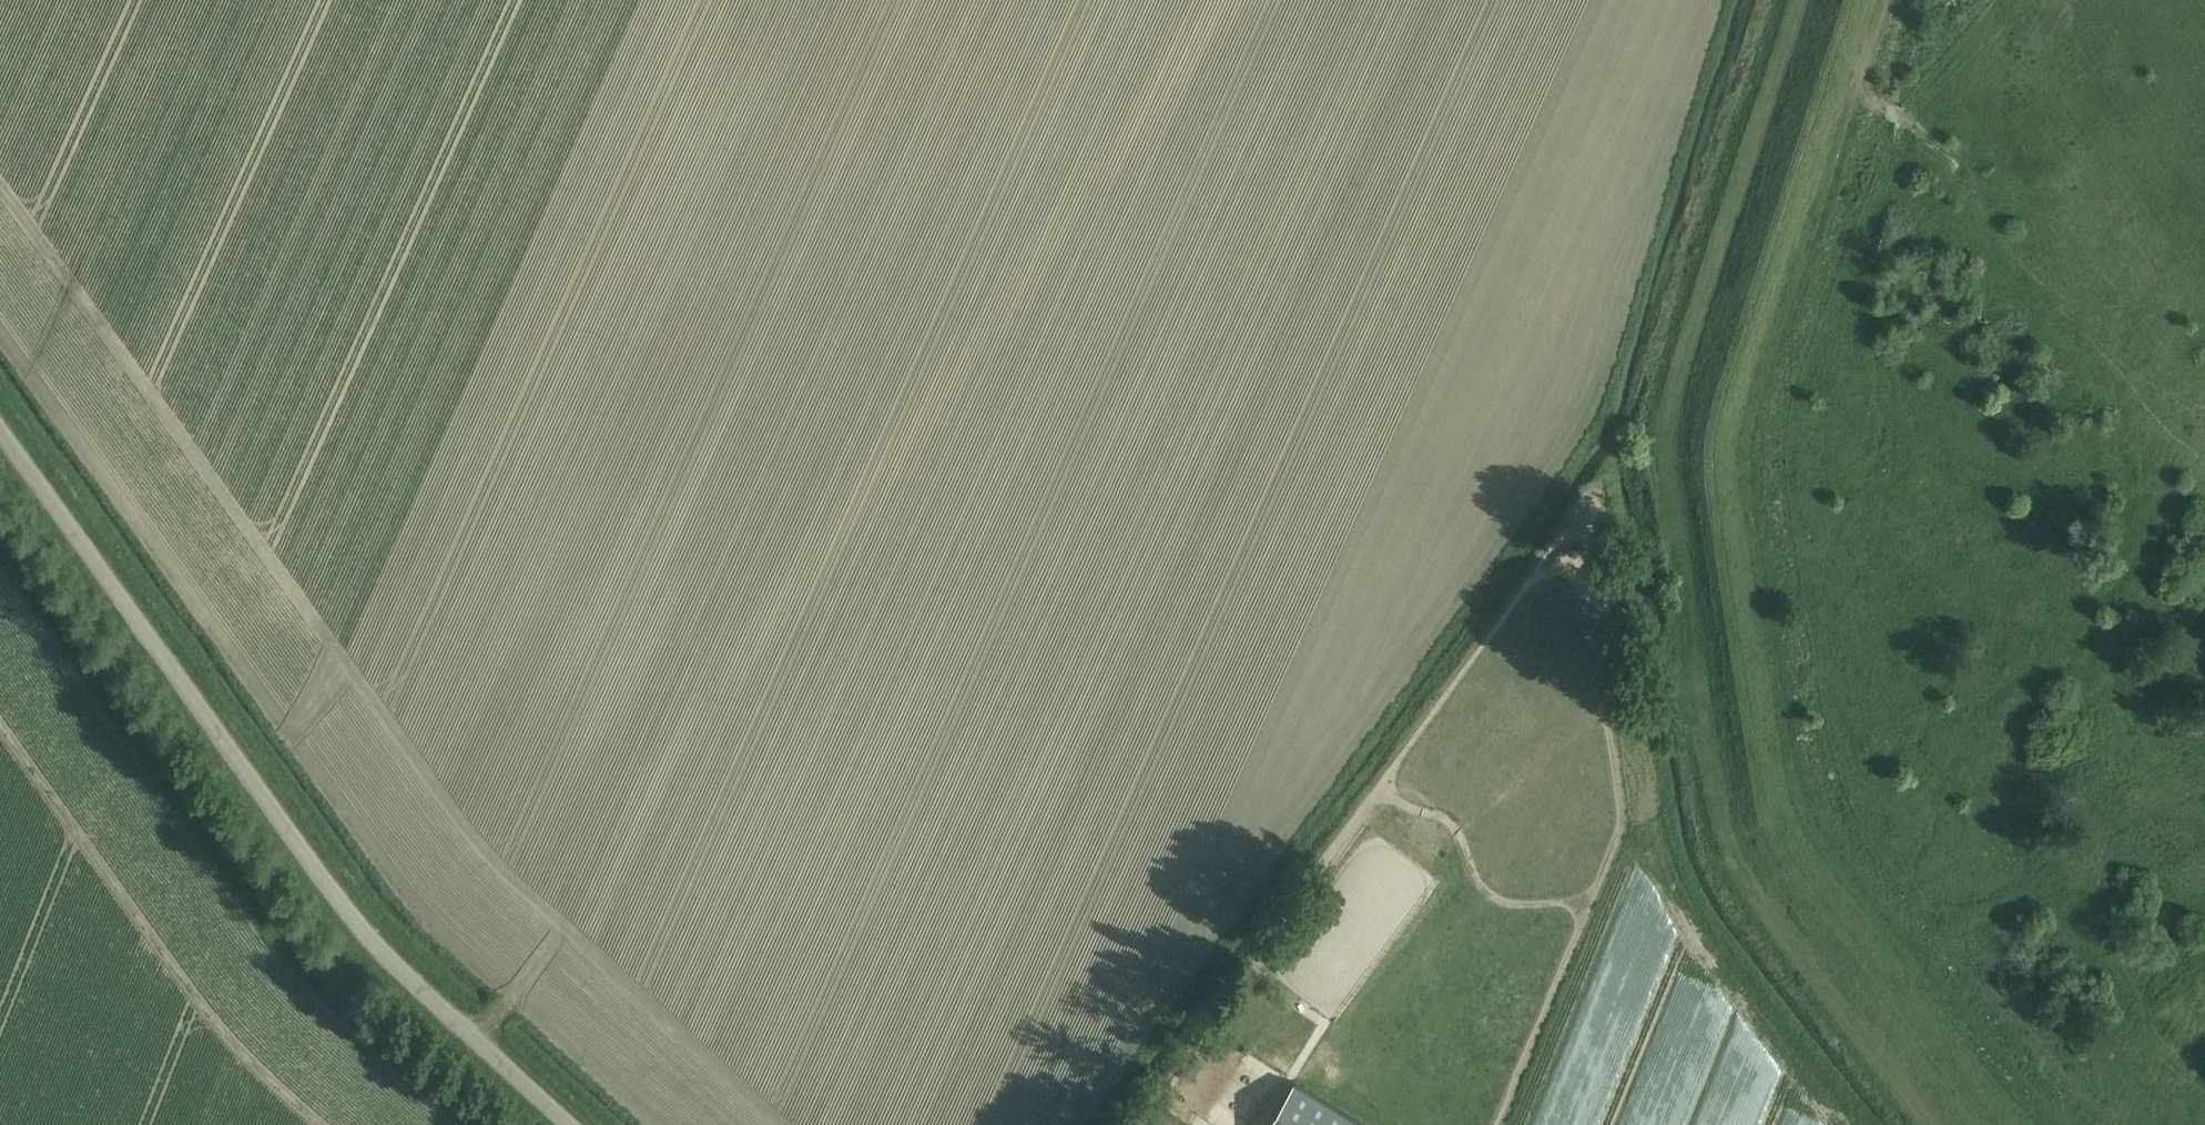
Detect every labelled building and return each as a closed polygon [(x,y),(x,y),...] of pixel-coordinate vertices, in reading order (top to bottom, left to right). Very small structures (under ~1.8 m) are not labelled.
[(1297,1080),(1268,1124),(1368,1124),(1297,1080)]
